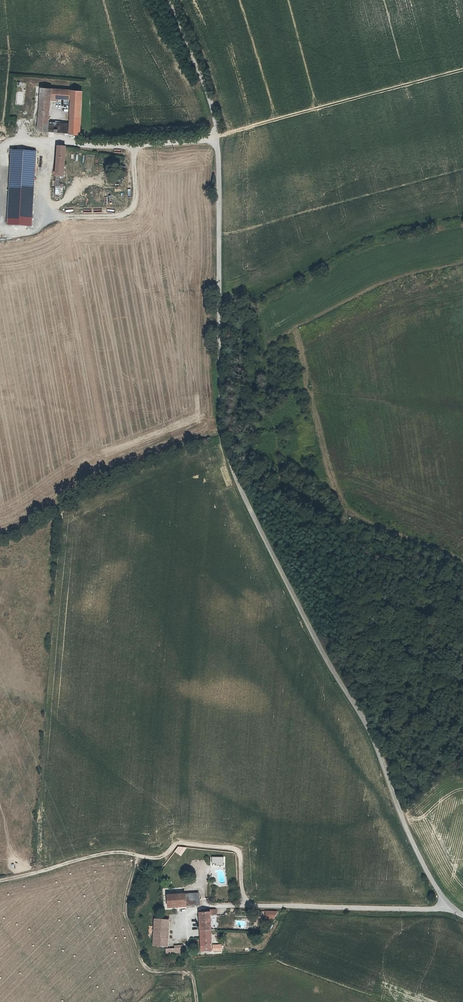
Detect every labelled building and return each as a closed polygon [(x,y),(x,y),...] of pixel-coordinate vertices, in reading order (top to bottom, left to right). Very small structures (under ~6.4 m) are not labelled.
[(17,81),(14,104),(24,105),(26,82),(17,81)] [(70,126),(70,134),(81,135),(82,92),(42,90),(39,119),(34,119),(33,138),(48,139),(50,120),(48,120),(50,100),(71,101),(70,126)] [(70,134),(70,126),(55,125),(54,134),(70,134)] [(58,149),(57,177),(65,177),(66,149),(58,148),(58,149)] [(48,151),(30,150),(27,191),(37,191),(39,171),(47,171),(48,151)] [(15,153),(19,209),(27,209),(22,156),(29,155),(28,151),(15,153)] [(91,171),(90,163),(83,164),(83,172),(91,171)] [(28,234),(27,209),(19,209),(20,235),(28,234)] [(169,903),(182,903),(201,902),(201,890),(170,891),(169,903)] [(201,927),(205,927),(211,927),(212,927),(211,912),(211,910),(201,910),(201,927)] [(277,918),(277,910),(265,910),(265,918),(277,918)] [(170,915),(156,914),(153,940),(167,941),(170,915)] [(201,927),(201,948),(211,948),(211,927),(205,927),(201,927)]
